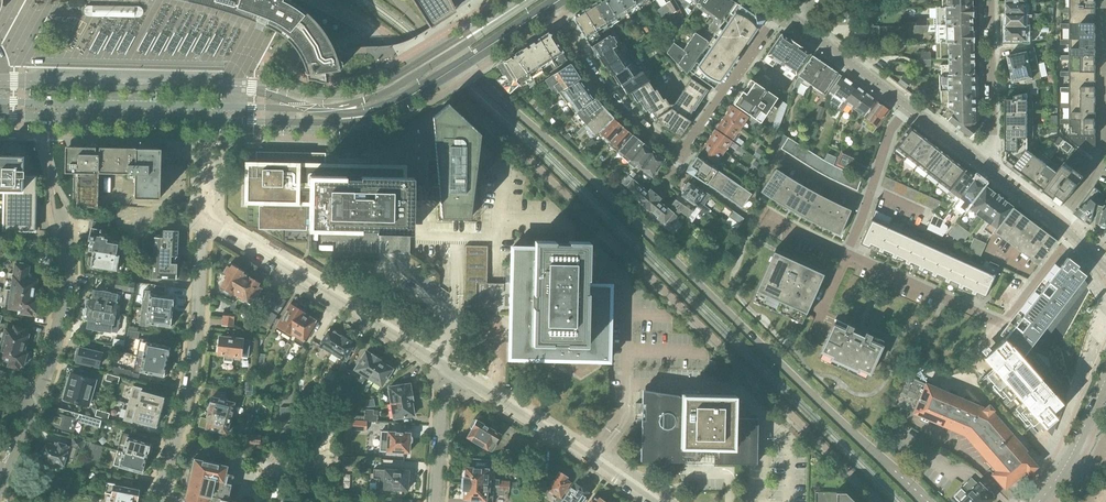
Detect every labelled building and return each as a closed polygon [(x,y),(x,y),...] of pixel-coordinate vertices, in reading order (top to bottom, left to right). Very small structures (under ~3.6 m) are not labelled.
[(180,0),(182,1),(192,3),(194,3),(203,5),(205,6),(215,9),(217,9),(226,12),(228,13),(237,15),(239,16),(248,19),(251,20),(255,22),(257,22),(257,21),(256,21),(258,15),(260,11),(261,11),(263,12),(262,13),(262,14),(262,15),(262,16),(263,17),(264,17),(265,17),(266,17),(267,16),(267,15),(267,14),(270,15),(269,19),(267,25),(265,24),(265,25),(265,26),(266,26),(271,28),(273,29),(275,30),(277,32),(279,33),(281,34),(283,36),(285,38),(287,40),(290,42),(291,44),(294,47),(297,51),(298,53),(300,56),(301,59),(303,62),(304,64),(305,67),(306,70),(307,73),(307,75),(307,76),(308,80),(311,80),(313,79),(316,80),(321,81),(322,82),(326,82),(329,83),(329,82),(326,82),(326,79),(325,72),(339,70),(340,70),(340,68),(341,68),(342,67),(342,66),(343,66),(343,65),(343,64),(343,63),(343,62),(342,61),(341,60),(340,60),(340,59),(339,59),(338,59),(337,60),(337,58),(334,48),(333,46),(332,43),(339,40),(355,34),(355,33),(357,29),(354,27),(346,22),(344,21),(335,17),(333,15),(325,11),(322,10),(314,6),(312,5),(303,0),(302,0),(179,0),(180,0)] [(430,27),(455,10),(471,0),(413,0),(430,27)] [(593,4),(607,25),(617,19),(605,0),(599,0),(593,4)] [(617,19),(626,12),(619,0),(605,0),(617,19)] [(626,12),(636,6),(633,0),(619,0),(626,12)] [(666,4),(674,16),(675,16),(680,26),(685,18),(674,0),(670,0),(665,3),(666,4)] [(685,9),(688,15),(691,10),(686,7),(691,0),(696,3),(698,0),(682,0),(680,2),(685,9)] [(735,2),(732,0),(698,0),(696,3),(696,4),(698,8),(703,12),(697,20),(699,22),(694,31),(695,32),(698,34),(709,16),(714,20),(708,28),(709,29),(706,33),(709,35),(706,40),(708,41),(710,37),(714,33),(720,24),(735,2)] [(714,33),(710,37),(736,55),(756,26),(757,27),(762,20),(755,15),(755,16),(735,2),(720,24),(714,33)] [(1006,11),(1006,14),(1036,14),(1036,2),(1027,2),(1006,2),(1006,11)] [(583,10),(596,31),(607,25),(593,4),(583,10)] [(674,16),(666,4),(661,7),(657,10),(665,22),(674,16)] [(135,6),(94,6),(93,6),(93,11),(93,16),(135,17),(135,6)] [(138,7),(135,6),(135,17),(138,17),(139,17),(140,17),(141,16),(142,16),(142,15),(143,14),(143,13),(143,12),(144,11),(143,10),(143,9),(142,8),(141,7),(140,7),(139,7),(138,7)] [(935,18),(927,18),(928,25),(934,25),(936,25),(945,25),(972,24),(971,6),(941,7),(935,7),(935,18)] [(1061,8),(1061,13),(1070,13),(1070,24),(1096,24),(1096,17),(1095,17),(1095,9),(1097,9),(1097,8),(1070,8),(1061,8)] [(596,31),(583,10),(575,16),(574,20),(585,38),(596,31)] [(1006,14),(1006,26),(1027,26),(1027,20),(1036,19),(1036,17),(1042,17),(1042,14),(1036,14),(1006,14)] [(934,25),(928,25),(928,33),(935,33),(935,43),(940,43),(972,42),(972,24),(945,25),(936,25),(934,25)] [(1061,24),(1061,29),(1070,28),(1070,40),(1097,40),(1097,32),(1095,32),(1095,25),(1096,25),(1096,24),(1070,24),(1061,24)] [(1006,26),(1006,41),(1008,41),(1019,41),(1027,41),(1027,39),(1027,26),(1006,26)] [(673,43),(666,52),(686,73),(688,70),(698,56),(708,41),(706,40),(698,34),(695,32),(695,33),(683,50),(673,43)] [(539,39),(552,59),(563,52),(552,34),(548,33),(539,39)] [(612,34),(591,47),(598,57),(618,44),(612,34)] [(781,34),(767,55),(763,61),(772,67),(774,69),(778,63),(781,65),(796,43),(790,40),(781,34)] [(698,56),(688,70),(711,86),(713,87),(713,88),(736,55),(710,37),(708,41),(698,56)] [(541,66),(552,59),(539,39),(528,46),(541,66)] [(1061,40),(1061,44),(1070,44),(1070,54),(1070,55),(1097,55),(1097,48),(1095,48),(1095,40),(1097,40),(1070,40),(1061,40)] [(972,42),(940,43),(940,59),(948,59),(973,58),(972,42)] [(801,47),(796,43),(781,65),(786,68),(782,74),(792,81),(796,75),(795,75),(810,54),(801,47)] [(618,44),(598,57),(604,67),(605,67),(605,66),(625,54),(618,44)] [(530,73),(541,66),(528,46),(517,53),(530,73)] [(1021,53),(1008,55),(1011,69),(1035,64),(1038,63),(1036,55),(1035,47),(1020,50),(1021,53)] [(916,52),(917,60),(931,59),(930,52),(916,52)] [(536,83),(530,73),(517,53),(502,62),(497,65),(503,75),(504,75),(508,81),(512,78),(518,85),(525,80),(530,87),(536,83)] [(625,54),(605,66),(605,67),(612,76),(613,76),(612,75),(631,63),(625,54)] [(795,81),(792,92),(794,93),(802,83),(809,87),(810,85),(825,64),(812,55),(798,77),(795,81)] [(1061,55),(1061,60),(1070,60),(1070,71),(1096,71),(1097,64),(1095,64),(1095,56),(1097,56),(1097,55),(1070,55),(1061,55)] [(631,63),(612,75),(613,76),(619,86),(620,85),(620,84),(643,69),(645,68),(642,64),(639,58),(633,62),(631,63)] [(948,65),(940,65),(941,75),(973,74),(973,69),(973,58),(948,59),(948,65)] [(1035,64),(1011,69),(1014,82),(1026,80),(1027,82),(1029,89),(1037,87),(1036,80),(1041,78),(1040,70),(1039,70),(1038,63),(1035,64)] [(570,64),(553,75),(558,82),(553,85),(558,92),(579,77),(575,71),(573,69),(570,64)] [(825,64),(810,85),(823,94),(837,73),(825,64)] [(643,69),(620,84),(620,85),(627,94),(630,92),(647,81),(643,75),(646,73),(643,69)] [(1070,71),(1061,71),(1061,72),(1061,76),(1070,76),(1070,87),(1097,87),(1097,80),(1095,80),(1095,72),(1096,72),(1096,71),(1070,71)] [(973,74),(941,75),(939,75),(940,91),(941,91),(941,103),(948,103),(947,107),(948,108),(942,116),(968,137),(969,136),(970,136),(973,136),(975,132),(975,130),(974,129),(975,128),(972,126),(975,122),(974,121),(973,74)] [(839,110),(839,109),(856,86),(842,75),(827,96),(831,99),(829,102),(839,110)] [(911,82),(903,75),(898,82),(906,89),(911,82)] [(579,77),(558,92),(567,103),(587,88),(585,86),(580,79),(580,78),(579,77)] [(690,79),(684,89),(687,91),(688,92),(692,94),(693,95),(695,96),(701,100),(704,96),(707,91),(708,90),(691,78),(690,79)] [(733,104),(760,122),(777,97),(751,79),(743,91),(742,91),(733,104)] [(647,81),(630,92),(631,93),(637,103),(639,101),(643,98),(647,96),(648,95),(652,93),(653,92),(654,91),(649,83),(648,81),(647,81)] [(856,86),(839,109),(842,112),(847,104),(854,109),(866,93),(856,86)] [(1061,87),(1061,92),(1070,92),(1070,103),(1097,103),(1097,96),(1095,96),(1095,88),(1097,88),(1097,87),(1070,87),(1061,87)] [(587,88),(567,103),(575,114),(574,115),(575,116),(597,100),(587,88)] [(643,98),(639,101),(646,111),(648,110),(652,107),(656,104),(657,104),(661,101),(662,100),(663,100),(663,99),(656,89),(654,91),(653,92),(652,93),(648,95),(647,96),(643,98)] [(684,89),(677,99),(681,101),(682,101),(685,104),(687,105),(688,106),(694,110),(701,100),(695,96),(693,95),(692,94),(688,92),(687,91),(684,89)] [(866,93),(854,109),(864,116),(875,100),(866,93)] [(1028,99),(1028,93),(1015,96),(1015,99),(1006,99),(1006,112),(1034,112),(1034,99),(1028,99)] [(652,107),(648,110),(654,120),(656,119),(656,118),(661,115),(671,108),(671,104),(669,104),(665,98),(663,99),(663,100),(662,100),(661,101),(657,104),(656,104),(652,107)] [(671,104),(671,108),(682,116),(688,120),(694,110),(688,106),(687,105),(685,104),(682,101),(681,101),(677,99),(673,104),(671,104)] [(597,100),(575,116),(579,121),(583,126),(604,108),(597,100)] [(878,102),(864,121),(867,124),(865,127),(872,132),(889,110),(878,102)] [(414,185),(413,199),(440,200),(442,217),(470,218),(481,133),(458,112),(449,103),(433,117),(434,132),(439,185),(414,185)] [(1097,103),(1070,103),(1061,103),(1061,108),(1070,108),(1070,119),(1097,119),(1097,112),(1095,112),(1095,104),(1097,104),(1097,103)] [(546,112),(541,105),(536,109),(543,115),(546,112)] [(820,121),(825,108),(818,105),(813,118),(820,121)] [(734,106),(726,118),(741,128),(749,116),(734,106)] [(604,108),(583,126),(594,137),(599,132),(599,131),(613,117),(607,112),(605,110),(604,108)] [(661,115),(656,118),(656,119),(664,124),(662,126),(676,135),(679,130),(683,133),(690,121),(688,120),(682,116),(671,108),(661,115)] [(1034,112),(1006,112),(1006,125),(1034,125),(1034,112)] [(718,129),(733,139),(735,136),(741,128),(726,118),(718,129)] [(754,118),(751,123),(757,127),(760,123),(754,118)] [(600,132),(610,142),(624,128),(622,126),(622,125),(620,123),(619,123),(614,119),(600,132)] [(1061,124),(1070,124),(1070,136),(1091,136),(1091,146),(1096,146),(1096,136),(1097,136),(1097,128),(1095,128),(1095,120),(1097,120),(1097,119),(1070,119),(1061,119),(1061,124)] [(554,130),(559,126),(556,122),(551,125),(554,130)] [(1034,125),(1006,125),(1006,137),(1028,137),(1028,138),(1034,138),(1034,125)] [(772,126),(770,129),(776,134),(778,130),(772,126)] [(910,127),(894,147),(905,156),(921,136),(910,127)] [(610,142),(621,151),(634,136),(632,135),(632,133),(630,131),(628,132),(624,128),(610,142)] [(808,137),(814,139),(817,130),(812,128),(808,137)] [(576,133),(571,129),(565,135),(569,139),(576,133)] [(723,152),(731,140),(717,130),(709,141),(723,152)] [(624,155),(630,160),(644,144),(642,142),(642,141),(639,139),(638,139),(634,136),(621,151),(619,153),(623,157),(624,155)] [(921,136),(905,156),(916,165),(932,144),(921,136)] [(1063,139),(1060,136),(1055,143),(1059,145),(1063,139)] [(1091,136),(1070,136),(1070,140),(1079,146),(1091,146),(1091,136)] [(1006,137),(1006,151),(1007,151),(1007,159),(1008,160),(1028,150),(1028,138),(1028,137),(1006,137)] [(596,142),(592,138),(585,145),(588,149),(596,142)] [(783,146),(781,149),(788,153),(795,142),(788,138),(783,146)] [(703,154),(716,163),(723,152),(709,141),(701,153),(702,153),(703,154)] [(1070,144),(1066,141),(1061,147),(1065,150),(1070,144)] [(794,157),(801,146),(795,142),(788,153),(794,157)] [(735,143),(731,148),(735,150),(737,152),(741,147),(738,145),(735,143)] [(630,160),(642,169),(654,152),(649,148),(649,147),(647,145),(645,145),(644,144),(630,160)] [(932,144),(916,165),(927,173),(943,153),(932,144)] [(1069,153),(1073,147),(1070,144),(1065,150),(1069,153)] [(65,173),(77,173),(77,207),(98,208),(99,174),(99,150),(99,147),(75,147),(75,146),(74,146),(74,147),(65,146),(65,151),(65,152),(65,168),(65,173)] [(807,149),(801,146),(794,157),(800,160),(807,149)] [(99,147),(99,150),(99,174),(135,174),(135,198),(160,199),(161,149),(99,147)] [(597,149),(591,155),(596,160),(602,153),(597,149)] [(763,152),(759,149),(754,155),(759,159),(763,152)] [(813,153),(807,149),(800,160),(806,164),(813,153)] [(1028,150),(1008,160),(1008,161),(1015,166),(1014,167),(1025,175),(1038,157),(1037,157),(1028,150)] [(850,171),(856,158),(842,151),(836,165),(850,171)] [(238,164),(238,194),(244,194),(244,204),(247,204),(262,205),(264,205),(263,206),(262,206),(261,227),(306,227),(306,226),(309,226),(309,227),(309,228),(309,230),(362,231),(362,229),(377,230),(377,231),(382,231),(410,232),(413,232),(413,199),(414,185),(414,177),(407,177),(407,165),(370,164),(370,158),(358,158),(358,157),(358,156),(357,155),(356,154),(355,154),(354,154),(353,154),(352,154),(352,155),(351,155),(351,156),(350,157),(350,158),(338,157),(338,163),(325,163),(325,153),(256,152),(256,162),(247,162),(245,162),(245,164),(238,164)] [(659,155),(654,152),(642,169),(653,177),(665,159),(663,158),(663,157),(661,155),(659,155)] [(1038,157),(1025,175),(1035,182),(1048,165),(1049,165),(1052,161),(1041,152),(1037,157),(1038,157)] [(707,184),(717,169),(719,166),(720,166),(719,166),(716,163),(703,154),(702,153),(699,157),(698,156),(688,171),(707,184)] [(811,168),(819,157),(813,153),(806,164),(811,168)] [(943,153),(927,173),(938,182),(954,161),(943,153)] [(4,191),(4,230),(35,231),(51,231),(51,230),(35,230),(36,176),(23,176),(24,156),(0,156),(0,191),(4,191)] [(817,172),(824,160),(819,157),(811,168),(817,171),(817,172)] [(824,175),(830,163),(824,160),(817,172),(824,175)] [(760,165),(755,161),(751,168),(755,171),(760,165)] [(954,161),(938,182),(949,191),(966,170),(954,161)] [(1086,176),(1076,169),(1066,161),(1058,172),(1059,173),(1045,190),(1056,198),(1055,199),(1062,205),(1063,203),(1064,204),(1086,176)] [(611,162),(607,167),(612,170),(615,166),(611,162)] [(836,167),(833,165),(830,163),(824,175),(829,178),(830,178),(836,167)] [(1048,165),(1035,182),(1045,190),(1059,173),(1058,172),(1049,165),(1048,165)] [(836,181),(842,169),(836,167),(830,178),(836,181)] [(717,169),(707,184),(712,187),(713,185),(720,190),(719,192),(729,178),(717,169)] [(761,192),(772,199),(786,176),(776,169),(773,173),(761,192)] [(842,169),(836,181),(843,184),(848,172),(842,169)] [(949,191),(947,194),(956,202),(975,177),(973,176),(973,175),(971,173),(970,173),(966,170),(949,191)] [(753,175),(748,172),(744,178),(748,181),(753,175)] [(848,172),(843,184),(849,187),(854,175),(848,172)] [(861,178),(854,175),(849,187),(857,191),(861,178)] [(640,203),(646,208),(657,195),(652,191),(650,193),(637,182),(633,179),(630,176),(624,184),(635,193),(633,195),(641,201),(640,203)] [(786,176),(772,199),(783,206),(797,182),(786,176)] [(956,202),(953,206),(962,213),(984,184),(975,177),(956,202)] [(729,178),(719,192),(724,195),(725,194),(731,198),(730,200),(731,200),(741,186),(729,178)] [(893,191),(897,182),(892,179),(888,189),(893,191)] [(783,206),(794,212),(807,188),(797,182),(783,206)] [(689,183),(681,194),(708,212),(710,209),(704,205),(711,195),(705,191),(704,194),(689,183)] [(904,196),(908,187),(903,185),(899,194),(904,196)] [(753,194),(741,186),(731,200),(736,203),(737,202),(744,207),(753,194)] [(969,208),(964,215),(972,221),(977,214),(988,222),(983,229),(991,235),(994,232),(1012,207),(1013,207),(1001,198),(997,194),(997,195),(985,186),(969,208)] [(1095,200),(1096,198),(1095,197),(1102,192),(1094,187),(1079,206),(1081,208),(1074,213),(1085,221),(1086,222),(1087,221),(1091,224),(1092,222),(1094,214),(1097,202),(1095,200)] [(807,188),(794,212),(805,218),(818,194),(807,188)] [(915,201),(919,192),(914,189),(910,199),(915,201)] [(673,205),(670,210),(678,217),(682,212),(688,216),(686,218),(692,223),(699,213),(704,216),(704,217),(721,229),(724,225),(724,224),(707,213),(708,212),(681,194),(680,194),(673,205)] [(805,218),(816,224),(828,200),(818,194),(805,218)] [(925,206),(930,196),(925,194),(920,203),(925,206)] [(679,217),(678,217),(670,210),(658,200),(660,197),(657,195),(646,208),(651,212),(651,211),(659,217),(657,219),(664,224),(667,221),(672,226),(679,217)] [(1100,199),(1096,198),(1095,200),(1097,202),(1094,214),(1097,214),(1095,221),(1097,221),(1097,223),(1100,224),(1101,224),(1102,227),(1105,228),(1105,201),(1100,199)] [(860,244),(917,270),(984,300),(998,269),(996,268),(997,265),(985,259),(981,269),(888,228),(893,218),(875,209),(878,199),(871,220),(860,244)] [(935,210),(941,202),(936,199),(932,208),(935,210)] [(828,200),(816,224),(828,230),(839,205),(828,200)] [(828,230),(834,233),(839,235),(850,210),(839,205),(828,230)] [(1012,207),(994,232),(995,233),(1002,239),(1005,235),(1021,214),(1012,207)] [(737,214),(733,211),(729,217),(733,220),(737,214)] [(945,222),(943,220),(934,213),(929,224),(940,229),(944,224),(945,222)] [(1005,235),(1002,239),(1011,245),(1014,241),(1030,221),(1021,214),(1005,235)] [(741,216),(736,222),(740,224),(740,225),(745,219),(741,216)] [(1014,241),(1011,245),(1020,252),(1023,248),(1039,227),(1030,221),(1014,241)] [(90,250),(94,251),(121,256),(122,254),(123,245),(118,244),(118,241),(118,238),(116,238),(117,237),(107,236),(108,230),(99,229),(100,223),(93,222),(92,228),(91,228),(90,235),(89,234),(89,240),(91,240),(90,250)] [(970,233),(956,223),(948,234),(962,244),(970,233)] [(947,226),(944,224),(940,229),(929,224),(927,229),(942,236),(948,229),(947,226)] [(1023,248),(1020,252),(1029,259),(1032,255),(1047,234),(1039,227),(1023,248)] [(152,278),(177,279),(177,263),(180,263),(180,258),(178,255),(179,230),(163,230),(163,238),(157,237),(155,240),(154,250),(153,257),(151,260),(153,262),(152,278)] [(1032,255),(1029,259),(1038,265),(1041,261),(1056,241),(1047,234),(1032,255)] [(511,306),(511,309),(510,358),(608,361),(609,361),(611,285),(585,285),(586,243),(536,243),(536,247),(512,247),(511,284),(511,294),(512,294),(512,296),(508,296),(508,303),(512,303),(512,306),(511,306)] [(464,283),(464,300),(477,300),(477,283),(487,284),(487,275),(488,246),(465,246),(465,273),(464,283)] [(94,251),(93,255),(89,257),(88,263),(93,266),(123,271),(125,255),(122,254),(121,256),(94,251)] [(773,252),(770,259),(751,300),(801,323),(823,274),(773,252)] [(430,266),(434,261),(427,256),(423,261),(430,266)] [(1001,341),(983,357),(1044,427),(1048,423),(1053,429),(1065,399),(1064,398),(1064,397),(1025,353),(1035,340),(1041,342),(1086,285),(1082,279),(1085,276),(1085,275),(1084,274),(1076,268),(1078,266),(1067,257),(1011,329),(1005,337),(1004,338),(1001,341)] [(6,280),(4,289),(5,289),(34,293),(34,292),(36,292),(37,284),(36,284),(37,275),(28,274),(29,262),(17,261),(15,275),(9,274),(8,280),(6,280)] [(227,277),(222,286),(223,286),(234,293),(239,296),(250,279),(249,279),(244,276),(245,275),(245,274),(242,272),(232,266),(231,267),(228,267),(227,267),(224,272),(225,272),(226,275),(226,276),(227,277)] [(250,279),(239,296),(252,304),(261,289),(256,286),(258,284),(257,283),(256,281),(257,281),(252,279),(251,279),(250,279),(249,279),(250,279)] [(87,299),(85,308),(115,313),(120,314),(121,314),(122,305),(121,305),(124,290),(134,292),(135,283),(129,282),(117,280),(114,294),(111,293),(110,293),(101,291),(101,292),(94,291),(93,299),(91,299),(91,300),(87,299)] [(477,300),(476,308),(482,308),(495,309),(510,309),(511,309),(511,306),(512,306),(512,303),(508,303),(508,296),(512,296),(512,294),(511,294),(511,284),(504,284),(499,284),(490,284),(487,284),(477,283),(477,300)] [(5,289),(4,297),(7,297),(6,305),(10,306),(10,307),(22,309),(22,313),(32,314),(32,311),(35,311),(36,309),(37,309),(39,308),(39,303),(38,302),(37,301),(37,299),(33,299),(34,293),(5,289)] [(144,290),(142,308),(172,312),(173,306),(174,306),(175,305),(176,299),(174,297),(174,296),(150,293),(150,290),(144,290)] [(268,291),(261,302),(265,304),(258,316),(271,324),(285,301),(268,291)] [(304,314),(305,312),(291,303),(276,329),(291,338),(293,334),(292,333),(304,314)] [(85,308),(83,317),(88,318),(88,319),(89,319),(88,327),(95,329),(103,331),(103,330),(117,332),(121,314),(120,314),(115,313),(85,308)] [(172,312),(142,308),(140,325),(146,326),(147,323),(170,326),(170,325),(172,326),(173,324),(174,319),(172,317),(172,312)] [(224,312),(223,318),(234,320),(235,313),(224,312)] [(838,313),(823,347),(818,358),(865,380),(886,334),(868,326),(863,336),(851,331),(856,321),(838,313)] [(292,333),(293,334),(297,336),(294,341),(301,346),(316,322),(304,314),(292,333)] [(223,318),(222,325),(234,327),(234,320),(223,318)] [(24,348),(29,331),(8,325),(5,333),(0,331),(0,333),(0,341),(24,348)] [(332,353),(343,336),(330,327),(319,345),(332,353)] [(128,330),(127,338),(138,339),(140,331),(139,331),(128,330)] [(240,359),(241,356),(248,357),(250,340),(242,339),(243,339),(220,336),(218,355),(224,355),(224,360),(233,361),(233,359),(240,359)] [(355,342),(343,336),(332,353),(344,361),(355,342)] [(140,338),(136,356),(167,362),(170,346),(146,341),(147,340),(140,338)] [(24,348),(0,341),(0,358),(11,361),(10,365),(19,367),(20,364),(23,365),(26,354),(23,353),(24,348)] [(287,342),(283,349),(287,352),(291,345),(287,342)] [(77,360),(77,362),(99,367),(102,353),(80,348),(79,353),(77,353),(75,360),(77,360)] [(368,378),(379,360),(380,361),(381,359),(373,354),(372,355),(366,351),(355,369),(368,378)] [(164,377),(167,362),(136,356),(133,372),(131,372),(131,371),(113,367),(112,374),(138,381),(140,372),(164,377)] [(393,369),(380,361),(379,360),(368,378),(382,386),(393,369)] [(67,386),(92,393),(96,380),(71,373),(70,377),(68,377),(66,384),(68,385),(67,386)] [(105,380),(112,382),(114,375),(107,374),(105,380)] [(114,375),(112,382),(118,384),(120,377),(114,375)] [(894,404),(937,422),(965,435),(996,472),(993,474),(1005,488),(1025,471),(1028,475),(1035,468),(1025,455),(1025,454),(992,413),(995,411),(990,404),(983,409),(950,394),(921,382),(906,376),(894,404)] [(338,383),(331,393),(337,397),(343,386),(338,383)] [(391,403),(412,399),(412,400),(414,400),(413,390),(411,390),(410,384),(389,387),(391,403)] [(92,393),(67,386),(67,387),(65,386),(63,394),(65,394),(64,399),(88,406),(92,393)] [(133,386),(128,403),(160,412),(164,397),(141,391),(142,388),(133,386)] [(332,392),(322,386),(317,394),(319,394),(317,396),(322,399),(324,397),(327,399),(332,392)] [(757,464),(758,418),(733,418),(734,397),(683,396),(643,388),(643,403),(646,404),(645,420),(642,420),(641,461),(684,462),(684,461),(700,461),(700,454),(715,454),(714,463),(757,464)] [(304,389),(303,397),(315,398),(316,392),(314,391),(314,390),(304,389)] [(207,411),(232,417),(235,403),(226,400),(227,394),(212,390),(207,411)] [(366,404),(365,408),(375,406),(374,399),(369,400),(366,404)] [(415,415),(412,400),(412,399),(391,403),(394,419),(415,415)] [(156,427),(160,412),(128,403),(124,420),(132,423),(133,420),(156,427)] [(294,407),(287,407),(281,407),(280,422),(293,423),(293,421),(294,407)] [(100,428),(102,420),(60,408),(58,414),(56,414),(53,426),(74,432),(77,420),(81,421),(81,422),(100,428)] [(363,421),(369,421),(378,421),(378,415),(374,414),(374,410),(365,409),(364,416),(363,421)] [(95,416),(102,418),(103,411),(97,410),(95,416)] [(110,413),(103,411),(102,418),(108,420),(110,413)] [(234,427),(229,426),(232,417),(207,411),(205,418),(201,417),(199,427),(225,434),(224,436),(231,438),(234,427)] [(492,426),(491,429),(476,419),(472,420),(470,425),(471,428),(466,437),(490,452),(491,451),(495,446),(495,444),(500,435),(495,431),(496,428),(492,426)] [(346,429),(366,431),(366,421),(347,420),(346,429)] [(412,437),(410,435),(410,433),(383,431),(382,451),(409,453),(410,444),(412,442),(412,437)] [(241,434),(240,443),(260,444),(261,435),(241,434)] [(118,450),(147,458),(151,443),(128,437),(122,436),(118,450)] [(89,451),(91,443),(86,441),(83,440),(84,440),(73,437),(71,445),(69,445),(69,446),(56,442),(55,445),(47,443),(42,462),(43,462),(42,466),(51,469),(51,465),(63,468),(66,457),(75,460),(78,448),(89,451)] [(103,446),(96,444),(91,443),(89,451),(86,460),(96,463),(96,464),(98,464),(103,446)] [(147,458),(118,450),(113,465),(143,473),(147,458)] [(514,461),(528,463),(534,454),(526,450),(524,454),(520,452),(514,461)] [(230,457),(215,453),(213,462),(194,458),(191,472),(191,473),(185,500),(184,500),(184,501),(238,501),(228,500),(232,484),(224,482),(230,457)] [(346,457),(345,465),(358,466),(359,458),(346,457)] [(96,463),(86,460),(84,467),(92,469),(94,463),(96,464),(96,463)] [(495,479),(495,470),(466,468),(465,478),(464,478),(464,483),(498,486),(499,480),(499,479),(495,479)] [(374,469),(373,478),(379,479),(379,488),(407,490),(407,488),(410,489),(410,481),(408,481),(408,471),(374,469)] [(563,499),(560,497),(571,482),(566,479),(568,477),(558,471),(555,476),(550,473),(545,481),(550,484),(547,488),(540,484),(539,495),(542,497),(547,489),(557,496),(554,500),(557,501),(561,501),(563,499)] [(994,497),(979,482),(983,478),(977,471),(961,488),(960,488),(953,496),(959,501),(989,501),(994,497)] [(119,501),(138,501),(140,491),(115,486),(116,483),(107,482),(104,493),(106,494),(105,499),(119,501)] [(274,482),(273,496),(281,497),(282,483),(274,482)] [(486,501),(493,501),(494,492),(498,492),(497,495),(505,496),(505,492),(509,492),(509,486),(498,486),(464,483),(463,490),(464,490),(464,500),(486,501)] [(587,500),(584,498),(588,492),(587,492),(587,488),(584,486),(580,487),(579,487),(575,484),(572,489),(570,488),(563,499),(561,501),(585,501),(587,500)] [(845,492),(815,492),(815,501),(855,501),(845,492)]
